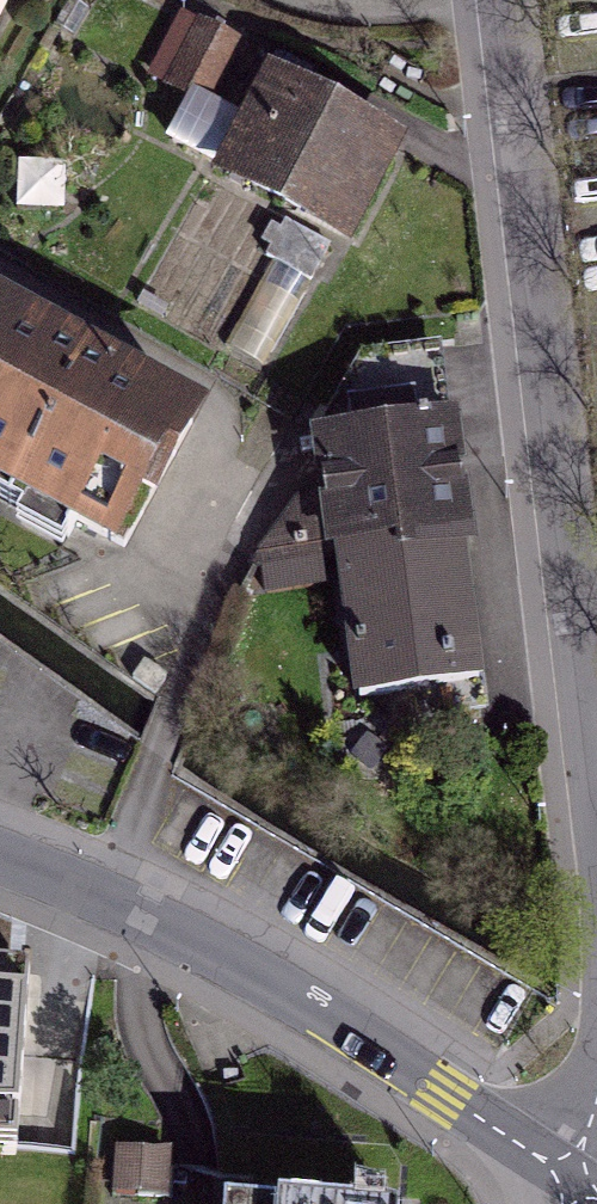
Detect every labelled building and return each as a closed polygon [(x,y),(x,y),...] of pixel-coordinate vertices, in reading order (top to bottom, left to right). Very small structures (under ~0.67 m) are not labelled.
[(10,5),(0,0),(0,22),(10,5)] [(402,148),(282,88),(232,186),(352,247),(402,148)] [(131,547),(192,429),(0,330),(0,479),(131,547)] [(462,519),(442,347),(366,356),(323,449),(352,698),(481,683),(462,519)] [(0,1104),(0,1203),(27,1203),(32,1106),(0,1104)]
